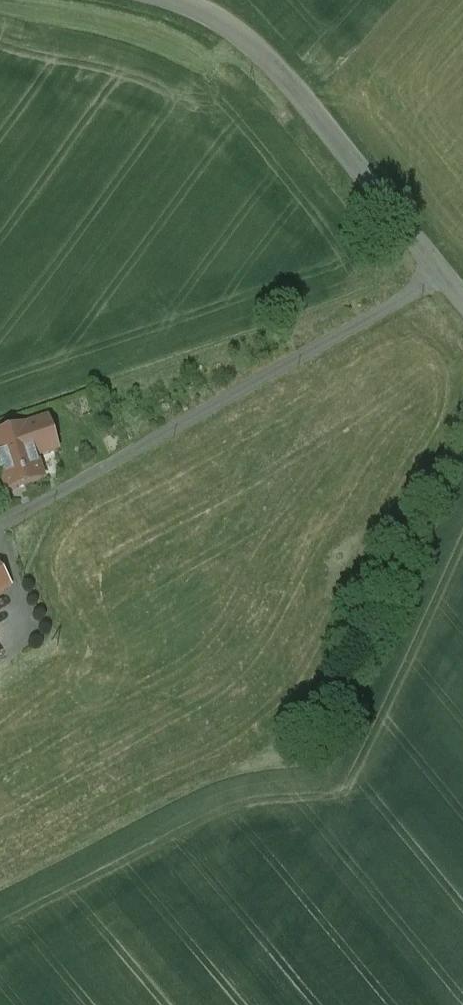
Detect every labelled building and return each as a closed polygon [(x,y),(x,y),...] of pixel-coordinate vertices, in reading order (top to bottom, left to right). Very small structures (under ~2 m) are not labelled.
[(0,434),(0,467),(1,470),(2,469),(8,489),(7,489),(8,491),(42,479),(34,455),(51,450),(52,451),(53,451),(43,421),(25,427),(24,425),(0,434)] [(0,558),(0,592),(15,582),(0,558)]
